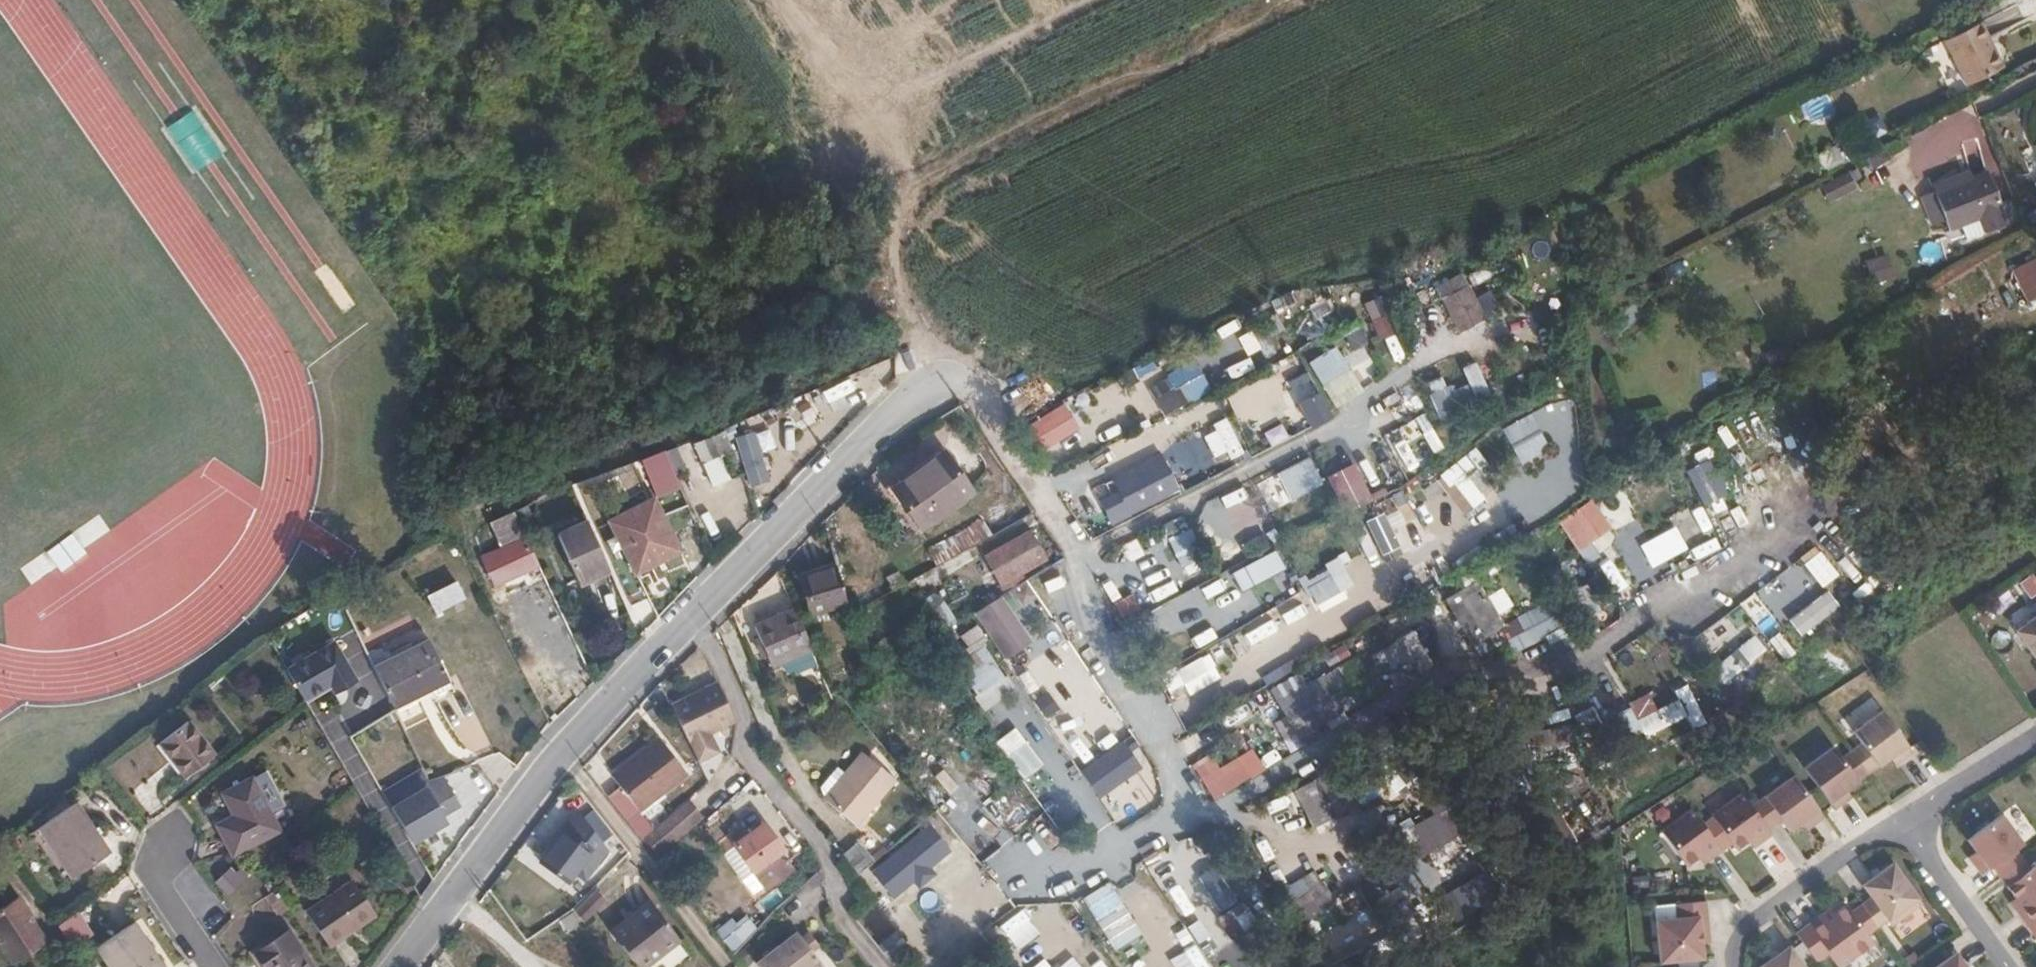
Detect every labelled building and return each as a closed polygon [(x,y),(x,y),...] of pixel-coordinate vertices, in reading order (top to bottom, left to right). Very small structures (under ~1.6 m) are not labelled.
[(1957,49),(1973,81),(2006,64),(1984,19),(1950,35),(1957,49)] [(1944,38),(1952,52),(1957,49),(1950,35),(1944,38)] [(1957,49),(1952,52),(1967,83),(1973,81),(1957,49)] [(2007,220),(1987,166),(1936,187),(1949,225),(1979,214),(1984,229),(2007,220)] [(1829,204),(1855,191),(1850,180),(1824,193),(1829,204)] [(1870,284),(1894,277),(1888,254),(1864,260),(1870,284)] [(2008,272),(2029,305),(2035,300),(2035,255),(2008,272)] [(1442,283),(1448,296),(1472,283),(1465,271),(1442,283)] [(1448,296),(1446,296),(1464,331),(1489,318),(1472,283),(1448,296)] [(1325,297),(1308,306),(1315,318),(1332,310),(1325,297)] [(1393,312),(1376,319),(1381,332),(1399,325),(1393,312)] [(1356,326),(1340,336),(1351,353),(1367,343),(1356,326)] [(1254,328),(1244,333),(1258,361),(1268,356),(1254,328)] [(1395,334),(1382,338),(1389,363),(1402,360),(1395,334)] [(1340,345),(1313,362),(1332,393),(1359,377),(1340,345)] [(1474,355),(1438,370),(1444,383),(1480,368),(1474,355)] [(1247,357),(1224,369),(1229,379),(1252,368),(1247,357)] [(1190,365),(1154,386),(1169,412),(1195,397),(1190,388),(1200,382),(1190,365)] [(1542,380),(1523,388),(1527,397),(1546,389),(1542,380)] [(1453,384),(1432,394),(1442,414),(1462,405),(1453,384)] [(843,408),(832,395),(806,413),(817,427),(843,408)] [(1067,405),(1020,425),(1032,453),(1079,433),(1067,405)] [(1283,414),(1247,433),(1255,448),(1290,429),(1283,414)] [(1537,418),(1510,433),(1522,455),(1549,440),(1537,418)] [(768,430),(763,419),(734,431),(739,442),(768,430)] [(751,484),(732,437),(711,446),(727,493),(751,484)] [(727,493),(711,446),(692,453),(711,499),(727,493)] [(1330,446),(1317,452),(1330,475),(1341,469),(1330,446)] [(665,450),(649,455),(660,481),(675,474),(665,450)] [(1165,452),(1116,476),(1134,512),(1182,487),(1165,452)] [(1493,489),(1468,453),(1441,472),(1466,508),(1493,489)] [(972,491),(944,454),(896,489),(923,526),(972,491)] [(1275,471),(1286,500),(1322,487),(1312,458),(1275,471)] [(1702,507),(1726,494),(1707,458),(1683,471),(1702,507)] [(1383,491),(1396,488),(1391,466),(1378,469),(1383,491)] [(1605,515),(1627,505),(1618,485),(1596,495),(1605,515)] [(679,550),(654,497),(610,516),(630,563),(658,551),(661,559),(679,550)] [(1085,504),(1097,525),(1108,519),(1096,498),(1085,504)] [(1594,500),(1574,513),(1583,526),(1603,512),(1594,500)] [(1647,565),(1721,535),(1711,511),(1638,542),(1647,565)] [(936,566),(990,534),(980,517),(926,549),(936,566)] [(1237,528),(1244,542),(1266,531),(1260,517),(1237,528)] [(1429,520),(1396,538),(1403,551),(1437,533),(1429,520)] [(610,572),(589,524),(560,537),(581,584),(610,572)] [(1513,525),(1506,529),(1510,536),(1517,532),(1513,525)] [(1049,556),(1032,527),(987,552),(1004,581),(1049,556)] [(1192,527),(1182,532),(1195,560),(1205,555),(1192,527)] [(1266,531),(1244,542),(1249,554),(1272,544),(1268,535),(1266,531)] [(1277,531),(1268,535),(1272,544),(1281,540),(1277,531)] [(1182,532),(1172,536),(1185,564),(1195,560),(1182,532)] [(50,570),(75,555),(66,538),(40,553),(50,570)] [(515,566),(502,538),(474,551),(486,579),(515,566)] [(1259,559),(1230,572),(1236,584),(1239,582),(1252,610),(1274,600),(1272,596),(1268,589),(1278,585),(1272,573),(1263,577),(1261,572),(1264,570),(1259,559)] [(846,598),(842,579),(837,562),(802,572),(812,607),(846,598)] [(1321,601),(1345,588),(1334,567),(1324,572),(1321,567),(1302,577),(1312,595),(1316,593),(1321,601)] [(1298,578),(1289,583),(1294,593),(1304,588),(1298,578)] [(1479,580),(1449,597),(1475,643),(1505,625),(1479,580)] [(454,582),(424,595),(432,612),(462,600),(454,582)] [(1798,636),(1839,608),(1827,591),(1786,620),(1798,636)] [(977,608),(1007,655),(1034,639),(1004,593),(977,608)] [(776,659),(814,642),(797,602),(759,619),(776,659)] [(1708,650),(1747,615),(1737,603),(1697,639),(1708,650)] [(1281,608),(1279,619),(1301,623),(1303,612),(1281,608)] [(2015,624),(2035,654),(2035,610),(2015,624)] [(1249,646),(1279,630),(1273,617),(1242,634),(1249,646)] [(1711,671),(1727,689),(1774,648),(1758,629),(1711,671)] [(1416,630),(1379,652),(1399,686),(1436,663),(1416,630)] [(1198,633),(1170,649),(1178,662),(1206,647),(1198,633)] [(332,639),(278,666),(298,706),(352,680),(332,639)] [(434,642),(378,668),(396,706),(454,681),(434,642)] [(987,645),(962,661),(981,691),(1006,674),(987,645)] [(1074,652),(1027,682),(1052,716),(1072,702),(1065,693),(1071,689),(1080,702),(1100,688),(1074,652)] [(1282,699),(1306,742),(1324,732),(1319,723),(1345,708),(1346,709),(1379,689),(1358,655),(1282,699)] [(1205,656),(1181,669),(1192,690),(1216,677),(1205,656)] [(716,673),(669,701),(694,758),(712,747),(708,725),(732,711),(716,673)] [(1644,741),(1700,713),(1682,678),(1626,706),(1644,741)] [(1852,727),(1861,739),(1878,762),(1895,750),(1900,757),(1912,748),(1882,706),(1852,727)] [(209,758),(183,724),(156,746),(182,780),(209,758)] [(1023,781),(1043,764),(1013,727),(992,744),(1023,781)] [(637,837),(651,824),(637,803),(681,768),(657,736),(611,772),(617,780),(599,794),(634,839),(637,837)] [(1861,739),(1851,746),(1867,769),(1878,762),(1861,739)] [(1802,763),(1816,781),(1827,797),(1833,805),(1845,795),(1840,788),(1857,776),(1841,753),(1832,741),(1802,763)] [(1867,769),(1851,746),(1841,753),(1857,776),(1867,769)] [(825,793),(858,823),(897,778),(864,748),(840,776),(832,770),(822,783),(825,793)] [(1111,748),(1084,767),(1095,785),(1123,766),(1111,748)] [(1209,753),(1189,766),(1214,801),(1263,767),(1249,748),(1220,768),(1209,753)] [(1806,789),(1793,770),(1763,791),(1779,814),(1788,826),(1805,814),(1810,821),(1823,812),(1818,804),(1806,789)] [(1328,772),(1297,788),(1298,789),(1290,793),(1304,820),(1313,815),(1318,824),(1347,809),(1328,772)] [(279,823),(248,774),(220,791),(233,812),(217,821),(237,850),(279,823)] [(461,813),(442,774),(384,801),(403,840),(461,813)] [(1816,781),(1806,789),(1818,804),(1827,797),(1816,781)] [(1750,800),(1741,788),(1712,810),(1720,821),(1731,837),(1736,843),(1753,830),(1758,837),(1770,829),(1766,823),(1750,800)] [(1763,791),(1750,800),(1766,823),(1779,814),(1763,791)] [(651,824),(637,837),(651,853),(691,819),(677,803),(651,824)] [(1709,829),(1691,805),(1661,827),(1685,861),(1703,848),(1707,854),(1720,845),(1709,829)] [(97,859),(67,811),(33,833),(63,881),(97,859)] [(1991,862),(2014,846),(2022,840),(2002,811),(1966,835),(1979,853),(1972,858),(1980,870),(1991,862)] [(1709,829),(1720,845),(1731,837),(1720,821),(1709,829)] [(932,824),(873,872),(891,895),(951,846),(932,824)] [(782,850),(763,825),(735,847),(768,887),(789,870),(775,855),(782,850)] [(561,884),(586,849),(561,831),(537,866),(561,884)] [(857,841),(841,853),(860,876),(875,863),(857,841)] [(1265,841),(1257,846),(1269,867),(1278,862),(1265,841)] [(1999,872),(2021,856),(2014,846),(1991,862),(1999,872)] [(2028,867),(2021,856),(1999,872),(2006,882),(2028,867)] [(1870,893),(1886,915),(1891,921),(1921,899),(1891,858),(1861,881),(1870,893)] [(2028,867),(2006,882),(2005,883),(2022,906),(2016,909),(2034,933),(2035,932),(2035,861),(2028,867)] [(1331,868),(1323,873),(1330,885),(1338,880),(1331,868)] [(1317,869),(1305,877),(1313,889),(1289,905),(1300,922),(1336,899),(1317,869)] [(369,914),(346,877),(299,905),(322,940),(369,914)] [(1081,896),(1116,963),(1145,948),(1111,881),(1081,896)] [(1860,900),(1876,922),(1886,915),(1870,893),(1860,900)] [(1675,913),(1654,915),(1684,955),(1696,954),(1700,953),(1698,926),(1707,925),(1704,896),(1673,898),(1675,913)] [(1872,938),(1866,929),(1850,907),(1845,900),(1823,917),(1819,911),(1795,929),(1801,937),(1812,953),(1816,957),(1827,949),(1838,963),(1872,938)] [(1866,929),(1876,922),(1860,900),(1850,907),(1866,929)] [(0,911),(0,920),(27,957),(41,949),(12,903),(0,911)] [(645,903),(608,932),(635,966),(638,966),(674,940),(645,903)] [(1248,906),(1236,914),(1245,929),(1234,936),(1243,950),(1275,930),(1270,922),(1268,924),(1264,918),(1258,921),(1248,906)] [(731,952),(756,928),(740,911),(714,934),(731,952)] [(1653,915),(1657,957),(1677,956),(1684,955),(1654,915),(1653,915)] [(0,920),(0,966),(1,966),(10,966),(27,957),(0,920)] [(126,924),(90,949),(102,966),(154,966),(126,924)] [(753,962),(756,966),(811,966),(817,962),(807,950),(797,937),(792,931),(753,962)] [(804,931),(797,937),(807,950),(815,945),(804,931)] [(285,936),(252,961),(256,966),(307,966),(285,936)] [(1802,961),(1812,953),(1801,937),(1790,945),(1802,961)] [(1802,961),(1790,945),(1787,941),(1757,964),(1760,966),(1806,966),(1802,961)] [(1956,949),(1931,966),(1968,966),(1956,949)] [(1019,966),(1045,966),(1033,954),(1019,966)] [(1684,955),(1693,966),(1697,966),(1696,954),(1684,955)] [(1677,956),(1678,966),(1693,966),(1684,955),(1677,956)]
